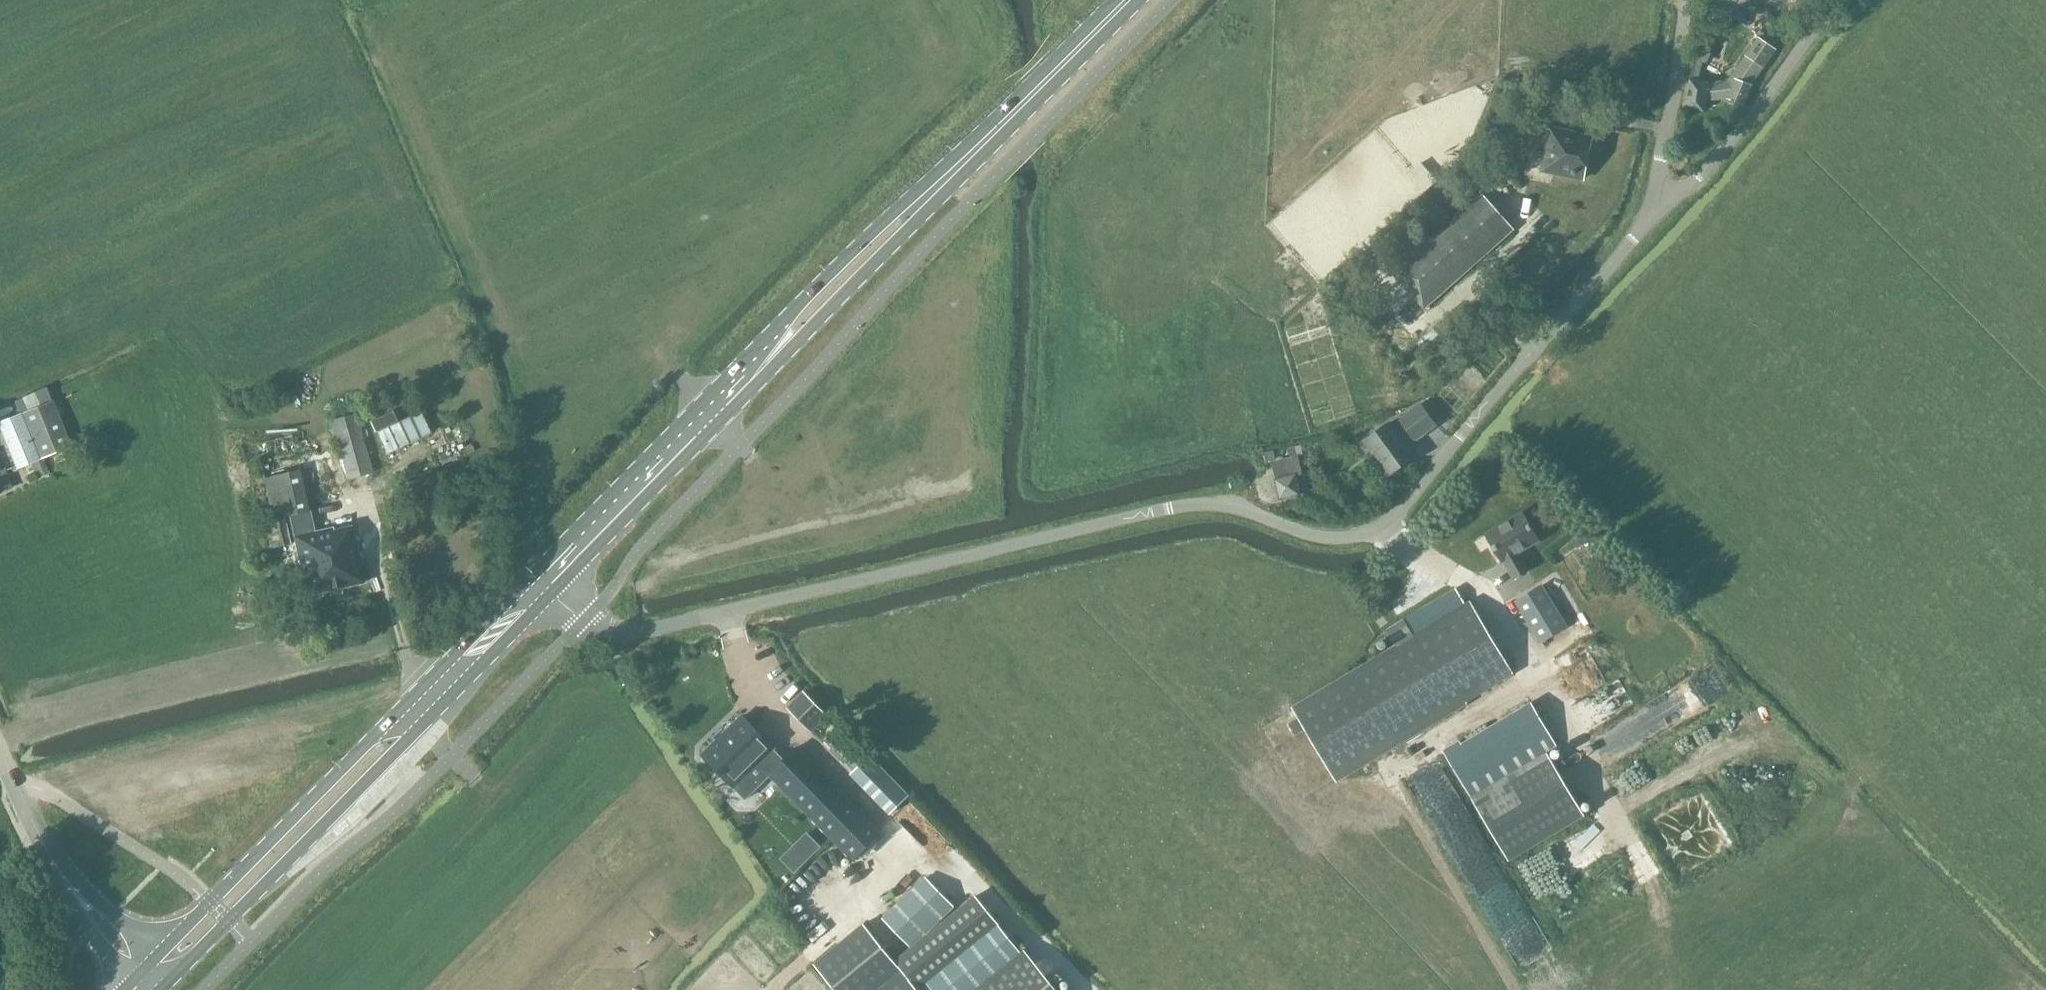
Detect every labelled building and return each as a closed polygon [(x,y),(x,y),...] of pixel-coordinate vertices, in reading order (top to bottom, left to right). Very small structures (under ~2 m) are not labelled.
[(1728,82),(1709,85),(1709,84),(1692,81),(1688,108),(1706,111),(1707,101),(1726,98),(1727,99),(1744,107),(1752,86),(1764,69),(1776,50),(1759,38),(1746,57),(1728,82)] [(1697,58),(1709,60),(1712,54),(1699,48),(1697,58)] [(1548,128),(1541,170),(1584,180),(1592,139),(1573,136),(1574,133),(1548,128)] [(1481,192),(1392,273),(1425,310),(1514,230),(1481,192)] [(0,423),(0,431),(16,470),(71,448),(53,402),(0,423)] [(1384,471),(1388,476),(1414,458),(1405,445),(1413,440),(1415,442),(1436,427),(1421,406),(1400,420),(1400,421),(1392,427),(1390,423),(1363,442),(1375,458),(1374,463),(1379,470),(1384,471)] [(353,417),(353,415),(332,421),(347,481),(371,474),(355,416),(353,417)] [(1300,446),(1288,449),(1291,458),(1302,456),(1300,446)] [(1277,480),(1282,499),(1299,495),(1295,477),(1302,475),(1298,463),(1274,468),(1277,480)] [(300,470),(263,479),(272,519),(264,521),(270,549),(290,545),(284,517),(289,516),(307,598),(364,583),(352,527),(335,531),(334,526),(313,532),(309,513),(300,470)] [(1,494),(0,492),(12,487),(7,473),(2,475),(0,471),(0,494),(1,494)] [(1528,571),(1518,554),(1537,543),(1521,515),(1487,536),(1503,563),(1504,562),(1514,580),(1528,571)] [(1580,533),(1571,540),(1576,548),(1586,542),(1580,533)] [(1516,603),(1540,644),(1567,628),(1542,587),(1516,603)] [(1325,692),(1294,710),(1333,777),(1364,758),(1396,739),(1511,670),(1489,634),(1471,604),(1467,607),(1462,599),(1456,590),(1386,631),(1396,649),(1357,673),(1325,692)] [(804,692),(787,709),(813,734),(829,717),(804,692)] [(1462,745),(1446,755),(1472,799),(1540,758),(1547,754),(1558,747),(1540,717),(1532,703),(1462,745)] [(717,744),(703,757),(734,789),(746,802),(771,779),(853,862),(882,833),(799,748),(783,761),(776,749),(775,750),(742,718),(717,744)] [(871,757),(868,759),(836,727),(824,740),(855,772),(853,774),(891,815),(907,800),(910,798),(871,757)] [(1472,799),(1471,799),(1509,862),(1585,817),(1547,754),(1540,758),(1472,799)] [(807,833),(799,841),(813,855),(821,847),(807,833)] [(927,879),(885,921),(898,934),(912,949),(954,908),(941,894),(927,879)] [(897,964),(918,989),(922,989),(998,928),(975,899),(897,964)] [(835,989),(918,989),(897,964),(864,924),(814,965),(835,989)] [(1024,950),(1019,953),(998,928),(922,989),(1057,989),(1024,950)]
